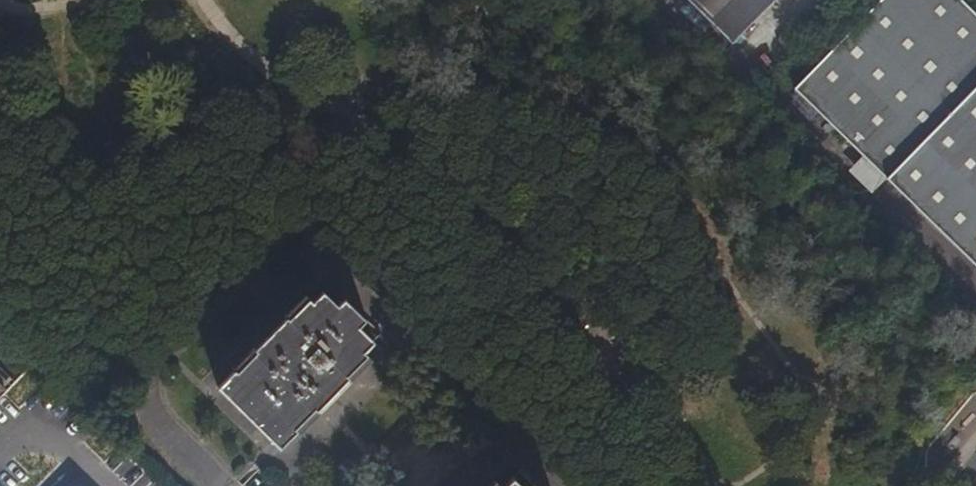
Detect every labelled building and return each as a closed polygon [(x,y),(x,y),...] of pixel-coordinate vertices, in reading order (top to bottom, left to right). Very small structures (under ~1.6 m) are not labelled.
[(732,44),(776,0),(688,0),(732,44)] [(961,0),(882,0),(795,90),(975,266),(975,14),(961,0)] [(219,385),(281,446),(317,410),(321,415),(323,413),(322,413),(328,407),(324,403),(336,391),(332,387),(344,375),(348,379),(349,378),(353,383),(355,381),(350,377),(370,357),(365,351),(382,333),(346,298),(340,305),(325,290),(314,300),(309,295),(219,385)] [(322,413),(323,413),(353,383),(349,378),(348,379),(344,375),(332,387),(336,391),(324,403),(328,407),(322,413)] [(520,469),(503,485),(537,485),(520,469)]
